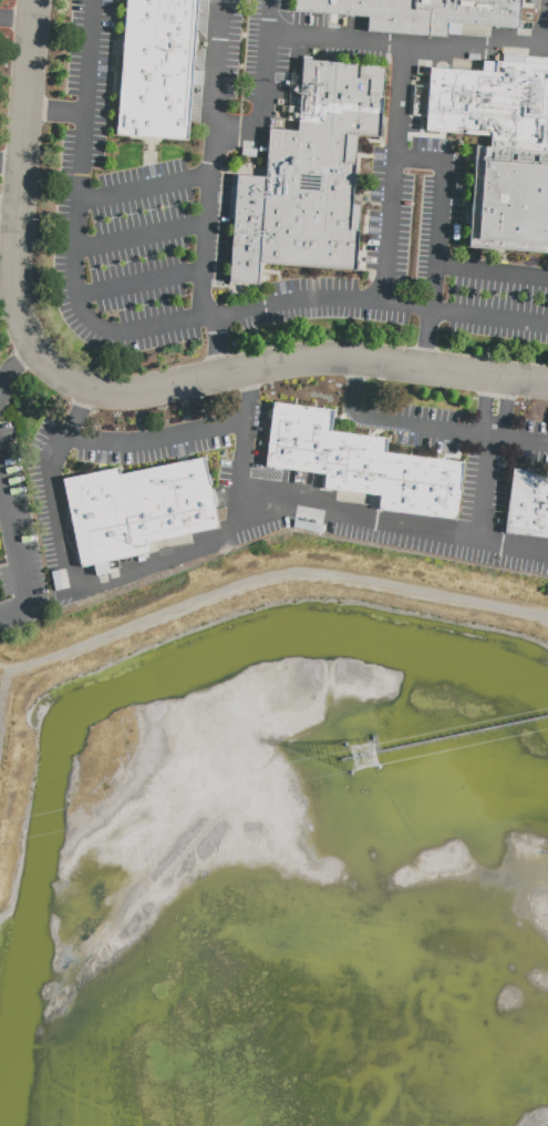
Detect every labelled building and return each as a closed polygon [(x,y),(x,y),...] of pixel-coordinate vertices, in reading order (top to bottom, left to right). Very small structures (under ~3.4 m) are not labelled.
[(116,134),(126,0),(195,0),(186,140),(116,134)] [(291,13),(364,18),(363,33),(447,39),(449,20),(520,25),(522,0),(292,0),(291,13)] [(228,278),(254,280),(256,260),(354,270),(360,207),(353,204),(359,134),(375,136),(383,61),(296,52),(288,130),(266,127),(260,180),(237,177),(228,278)] [(426,130),(489,135),(488,145),(476,144),(468,246),(547,253),(547,66),(494,62),(493,75),(431,71),(426,130)] [(270,402),(265,465),(323,471),(322,488),(380,493),(379,509),(454,516),(459,462),(386,454),(389,438),(328,431),(330,409),(270,402)] [(61,478),(79,565),(146,551),(143,539),(217,523),(203,457),(122,473),(121,464),(61,478)] [(506,528),(547,533),(547,474),(514,470),(506,528)]
